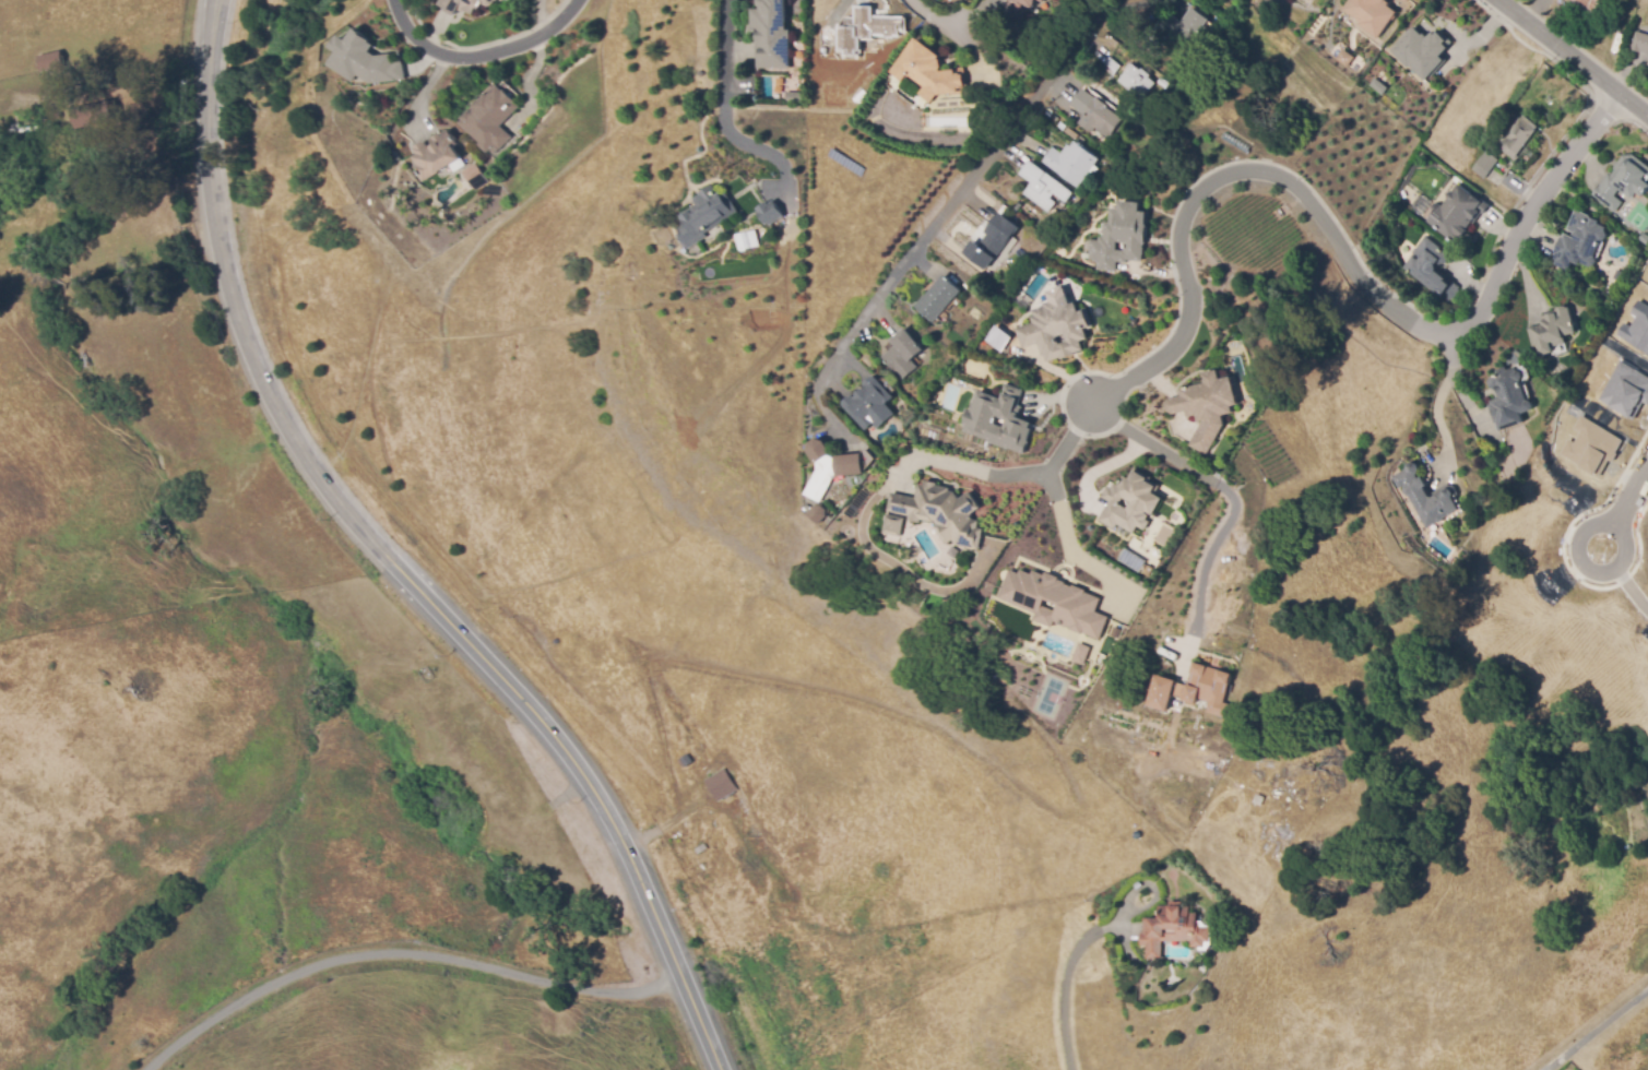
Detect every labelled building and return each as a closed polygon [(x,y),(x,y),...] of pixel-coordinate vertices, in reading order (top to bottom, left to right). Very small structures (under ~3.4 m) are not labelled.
[(439,5),(442,0),(496,0),(491,8),(489,7),(488,8),(482,4),(478,10),(475,9),(471,15),(464,12),(463,13),(458,10),(454,15),(439,5)] [(756,3),(756,0),(785,0),(785,26),(789,26),(790,67),(756,68),(755,29),(750,29),(750,3),(756,3)] [(1005,13),(1009,0),(1043,0),(1042,3),(1035,1),(1033,9),(1029,7),(1024,20),(1005,13)] [(1342,9),(1348,0),(1389,0),(1390,1),(1388,3),(1398,10),(1377,38),(1357,24),(1360,21),(1342,9)] [(1572,2),(1573,0),(1605,0),(1591,17),(1572,2)] [(872,40),(874,6),(854,6),(854,18),(840,17),(838,55),(859,56),(860,40),(872,40)] [(1187,48),(1160,26),(1169,14),(1181,23),(1193,8),(1209,21),(1187,48)] [(352,21),(375,38),(368,47),(372,51),(390,49),(391,59),(402,58),(404,78),(368,82),(356,73),(353,79),(324,59),(334,46),(327,40),(335,27),(343,33),(352,21)] [(1206,39),(1199,34),(1209,22),(1216,27),(1206,39)] [(1414,26),(1423,34),(1424,33),(1427,36),(1434,31),(1436,33),(1439,29),(1454,43),(1442,56),(1445,59),(1424,82),(1409,68),(1408,69),(1389,52),(1414,26)] [(1636,32),(1647,35),(1647,55),(1631,50),(1636,32)] [(890,71),(916,34),(940,52),(938,55),(940,57),(942,69),(955,67),(955,69),(963,68),(967,95),(948,97),(948,94),(936,95),(930,103),(917,94),(924,86),(906,73),(902,80),(890,71)] [(1342,48),(1353,56),(1347,66),(1336,58),(1342,48)] [(42,72),(38,57),(61,51),(64,68),(44,72),(42,72)] [(1104,64),(1110,57),(1118,64),(1121,67),(1113,76),(1102,67),(1104,64)] [(1133,64),(1140,71),(1142,69),(1150,75),(1149,78),(1155,83),(1140,100),(1117,82),(1133,64)] [(458,119),(461,116),(459,114),(493,81),(495,83),(497,81),(520,105),(500,124),(511,136),(494,154),(487,147),(484,151),(476,143),(478,141),(458,119)] [(1108,139),(1091,127),(1088,131),(1079,124),(1084,117),(1070,106),(1083,90),(1095,99),(1098,97),(1108,106),(1107,108),(1123,120),(1108,139)] [(785,91),(805,92),(805,104),(785,103),(785,91)] [(1153,107),(1149,102),(1153,97),(1158,103),(1153,107)] [(1137,131),(1123,119),(1129,110),(1143,122),(1137,131)] [(55,121),(54,115),(61,112),(62,119),(55,121)] [(1516,157),(1501,145),(1521,118),(1522,119),(1525,116),(1539,127),(1537,130),(1537,131),(1516,157)] [(1063,131),(1057,127),(1060,122),(1066,126),(1063,131)] [(15,146),(13,124),(21,124),(21,128),(40,127),(43,144),(15,146)] [(1075,141),(1064,132),(1067,128),(1079,135),(1075,141)] [(460,158),(435,174),(437,176),(425,183),(410,159),(416,155),(413,151),(447,129),(457,145),(453,147),(460,158)] [(1123,147),(1118,144),(1123,138),(1127,141),(1123,147)] [(1076,189),(1042,163),(1053,148),(1060,154),(1068,145),(1070,147),(1075,142),(1099,160),(1076,189)] [(1633,155),(1647,166),(1647,183),(1647,190),(1643,198),(1638,193),(1634,199),(1628,193),(1626,197),(1619,191),(1614,195),(1623,202),(1614,213),(1591,195),(1609,174),(1611,175),(1615,170),(1613,169),(1624,156),(1633,155)] [(1484,179),(1471,170),(1481,156),(1494,165),(1484,179)] [(1047,213),(1023,194),(1031,183),(1020,175),(1031,162),(1072,193),(1065,203),(1054,194),(1051,199),(1056,203),(1047,213)] [(473,163),(478,171),(486,180),(473,190),(465,181),(459,171),(473,163)] [(712,185),(716,192),(719,191),(720,194),(724,191),(725,194),(728,199),(736,211),(702,231),(704,235),(685,248),(683,243),(675,231),(677,230),(674,226),(683,221),(681,218),(678,213),(696,203),(691,197),(712,185)] [(1456,245),(1426,222),(1434,213),(1433,212),(1432,207),(1434,204),(1438,204),(1443,206),(1448,200),(1447,197),(1450,192),(1454,192),(1459,185),(1481,202),(1482,200),(1490,206),(1483,215),(1481,214),(1473,225),(1471,223),(1456,245)] [(1143,259),(1128,259),(1128,262),(1117,261),(1116,271),(1096,269),(1098,259),(1088,258),(1090,237),(1099,237),(1100,234),(1103,235),(1105,218),(1110,219),(1111,204),(1118,205),(1119,195),(1141,198),(1140,206),(1149,207),(1143,259)] [(771,199),(775,207),(782,215),(767,225),(764,223),(763,224),(758,218),(752,207),(764,201),(766,203),(771,199)] [(1058,214),(1052,209),(1058,200),(1065,204),(1058,214)] [(1568,271),(1552,263),(1555,255),(1553,254),(1562,237),(1563,237),(1565,234),(1572,237),(1573,233),(1567,230),(1576,210),(1600,221),(1599,224),(1608,228),(1606,230),(1609,235),(1606,240),(1601,241),(1594,258),(1597,261),(1594,266),(1590,269),(1579,263),(1578,266),(1572,263),(1568,271)] [(988,271),(964,253),(973,241),(979,245),(986,234),(985,233),(1000,213),(1020,228),(988,271)] [(734,235),(755,229),(758,246),(737,250),(734,235)] [(1644,233),(1647,235),(1647,244),(1647,246),(1639,240),(1644,233)] [(1427,234),(1449,250),(1451,257),(1446,262),(1440,262),(1437,268),(1448,274),(1446,276),(1460,286),(1448,301),(1401,268),(1427,234)] [(933,323),(915,308),(946,275),(962,292),(933,323)] [(1647,353),(1647,307),(1636,301),(1630,314),(1635,317),(1630,327),(1622,322),(1615,336),(1647,353)] [(1039,342),(1023,346),(1018,330),(1036,324),(1034,319),(1044,316),(1043,310),(1048,308),(1047,306),(1053,304),(1056,312),(1075,306),(1077,314),(1084,312),(1089,326),(1081,329),(1084,337),(1078,340),(1080,349),(1071,352),(1072,354),(1062,357),(1060,355),(1047,359),(1045,349),(1042,350),(1039,342)] [(1540,356),(1538,347),(1532,348),(1527,329),(1532,326),(1533,329),(1544,325),(1541,316),(1556,311),(1556,310),(1567,307),(1567,308),(1569,308),(1576,333),(1564,336),(1566,344),(1553,347),(1554,353),(1540,356)] [(1001,351),(1011,336),(995,325),(985,340),(1001,351)] [(901,381),(882,357),(897,347),(891,341),(908,329),(925,352),(913,360),(918,368),(901,381)] [(1647,404),(1647,375),(1619,361),(1599,402),(1634,419),(1643,402),(1647,404)] [(1170,395),(1183,392),(1181,385),(1207,379),(1205,369),(1219,365),(1222,374),(1232,371),(1240,400),(1232,401),(1234,408),(1223,411),(1225,419),(1206,453),(1188,442),(1204,417),(1197,418),(1196,412),(1188,413),(1186,407),(1172,411),(1167,407),(1165,401),(1170,395)] [(1498,432),(1496,424),(1494,424),(1487,405),(1491,404),(1490,402),(1499,399),(1496,390),(1494,391),(1490,388),(1487,382),(1491,377),(1497,374),(1496,371),(1506,368),(1507,371),(1517,368),(1517,371),(1522,372),(1523,377),(1521,381),(1528,401),(1532,403),(1533,407),(1531,411),(1521,415),(1523,424),(1498,432)] [(865,431),(842,405),(851,397),(852,397),(854,396),(855,397),(857,396),(856,394),(864,388),(865,390),(867,388),(866,385),(867,384),(866,383),(874,377),(875,378),(876,377),(894,397),(887,405),(896,415),(878,430),(873,425),(865,431)] [(1028,452),(965,428),(982,385),(1004,393),(1007,382),(1025,389),(1017,414),(1035,420),(1033,426),(1036,427),(1028,452)] [(1558,455),(1598,477),(1608,458),(1614,461),(1625,440),(1580,416),(1573,429),(1579,432),(1573,443),(1566,439),(1558,455)] [(821,503),(805,495),(818,471),(810,444),(817,440),(825,441),(832,454),(837,456),(864,455),(864,453),(873,454),(867,476),(837,476),(833,480),(821,503)] [(1462,508),(1427,527),(1403,485),(1399,488),(1392,476),(1407,467),(1408,463),(1412,461),(1418,462),(1421,467),(1419,473),(1421,476),(1424,474),(1430,483),(1425,485),(1432,496),(1450,484),(1462,508)] [(1145,530),(1138,525),(1133,533),(1117,523),(1114,528),(1101,520),(1112,501),(1104,497),(1110,488),(1117,492),(1127,477),(1128,478),(1135,468),(1150,477),(1148,479),(1158,486),(1152,495),(1161,500),(1152,513),(1147,510),(1143,514),(1148,516),(1145,521),(1149,523),(1145,530)] [(889,494),(914,498),(916,486),(923,487),(923,482),(937,484),(936,487),(949,489),(949,492),(953,494),(959,500),(970,492),(980,509),(969,516),(972,522),(977,522),(976,530),(982,530),(979,551),(956,547),(951,542),(946,545),(939,536),(941,535),(933,523),(918,521),(918,524),(908,523),(908,520),(902,520),(902,515),(886,513),(887,504),(889,494)] [(808,513),(804,510),(807,504),(813,509),(808,513)] [(821,525),(809,515),(816,507),(822,507),(828,511),(828,516),(821,525)] [(885,516),(902,520),(899,538),(881,535),(885,516)] [(1010,567),(1030,574),(1033,568),(1102,597),(1095,610),(1108,617),(1098,642),(997,598),(1010,567)] [(1082,665),(1090,648),(1078,643),(1070,660),(1082,665)] [(1232,677),(1224,704),(1233,708),(1232,710),(1230,721),(1207,714),(1210,703),(1199,700),(1197,705),(1197,708),(1183,704),(1183,702),(1173,699),(1169,715),(1148,709),(1157,678),(1177,685),(1187,687),(1194,666),(1208,670),(1232,677)] [(737,789),(723,768),(704,780),(718,801),(737,789)] [(1162,960),(1147,960),(1147,947),(1141,947),(1141,934),(1143,934),(1143,918),(1159,918),(1159,906),(1170,906),(1170,902),(1183,902),(1183,906),(1190,906),(1190,913),(1197,913),(1197,923),(1200,923),(1200,927),(1210,927),(1210,943),(1206,943),(1206,948),(1190,948),(1190,942),(1162,942),(1162,960)]
